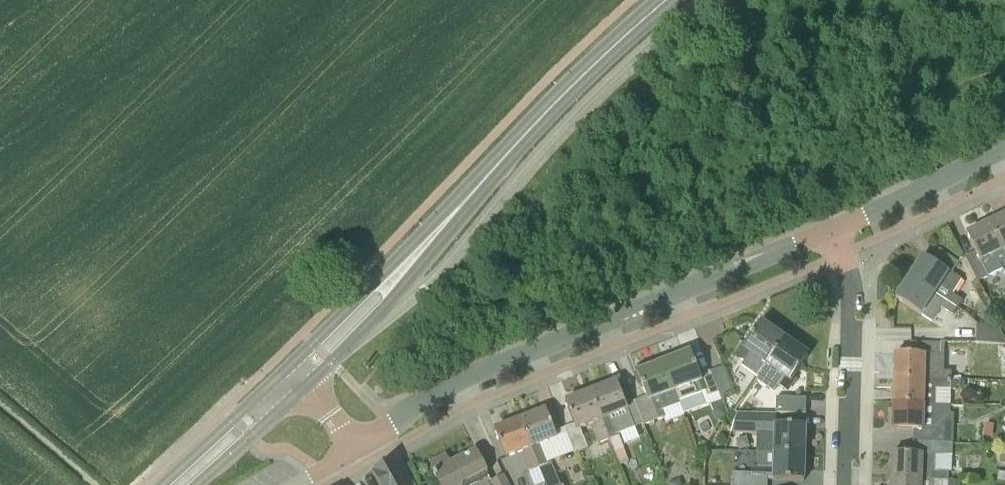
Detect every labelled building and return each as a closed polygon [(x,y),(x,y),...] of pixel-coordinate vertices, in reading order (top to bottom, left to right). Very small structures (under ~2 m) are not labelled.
[(1004,256),(1004,215),(988,224),(1004,256)] [(988,224),(966,234),(975,253),(965,258),(978,282),(1003,270),(1004,274),(1004,256),(988,224)] [(909,278),(957,308),(969,315),(974,308),(952,294),(961,280),(951,274),(958,263),(938,250),(931,261),(923,256),(909,278)] [(952,316),(957,308),(909,278),(896,299),(932,322),(940,308),(952,316)] [(760,374),(784,340),(760,323),(748,342),(746,340),(735,356),(743,362),(740,366),(757,378),(760,374)] [(784,340),(760,374),(787,392),(796,378),(793,376),(808,356),(784,340)] [(950,381),(956,381),(958,381),(959,375),(951,375),(951,372),(944,371),(944,343),(910,342),(910,354),(895,354),(894,380),(950,381)] [(719,391),(712,371),(700,375),(691,352),(664,363),(675,392),(678,400),(706,389),(708,395),(719,391)] [(678,400),(675,392),(664,363),(637,373),(646,397),(634,402),(643,426),(665,417),(662,410),(679,403),(678,400)] [(719,391),(722,398),(733,394),(722,366),(712,371),(719,391)] [(955,389),(956,381),(950,381),(894,380),(893,403),(935,404),(936,389),(955,389)] [(591,392),(610,439),(615,453),(620,465),(629,462),(624,449),(619,436),(621,435),(620,433),(634,427),(628,410),(616,381),(591,392)] [(598,444),(610,439),(591,392),(565,402),(574,425),(565,429),(576,453),(588,448),(580,430),(593,425),(595,430),(593,431),(598,444)] [(805,414),(805,398),(776,398),(776,414),(805,414)] [(935,405),(935,404),(893,403),(893,429),(914,430),(913,441),(952,442),(953,414),(950,414),(950,406),(935,405)] [(729,414),(725,404),(716,407),(714,412),(717,418),(729,414)] [(545,482),(546,482),(547,484),(560,484),(546,449),(543,450),(541,445),(558,439),(546,409),(520,420),(539,468),(545,482)] [(773,454),(804,454),(804,426),(777,425),(777,414),(740,414),(736,424),(745,424),(744,434),(758,434),(757,453),(773,454)] [(545,482),(539,468),(520,420),(495,430),(506,459),(523,453),(525,458),(522,459),(533,484),(538,484),(545,482)] [(951,456),(952,442),(913,441),(913,454),(892,454),(891,479),(948,480),(948,472),(936,472),(936,455),(951,456)] [(476,451),(451,464),(447,456),(431,464),(442,484),(473,484),(487,477),(485,473),(487,472),(476,451)] [(804,454),(773,454),(773,467),(753,467),(752,474),(732,473),(732,484),(767,484),(768,480),(804,481),(804,454)] [(395,461),(372,474),(378,484),(408,484),(395,461)] [(504,475),(490,482),(492,484),(509,484),(504,475)]
